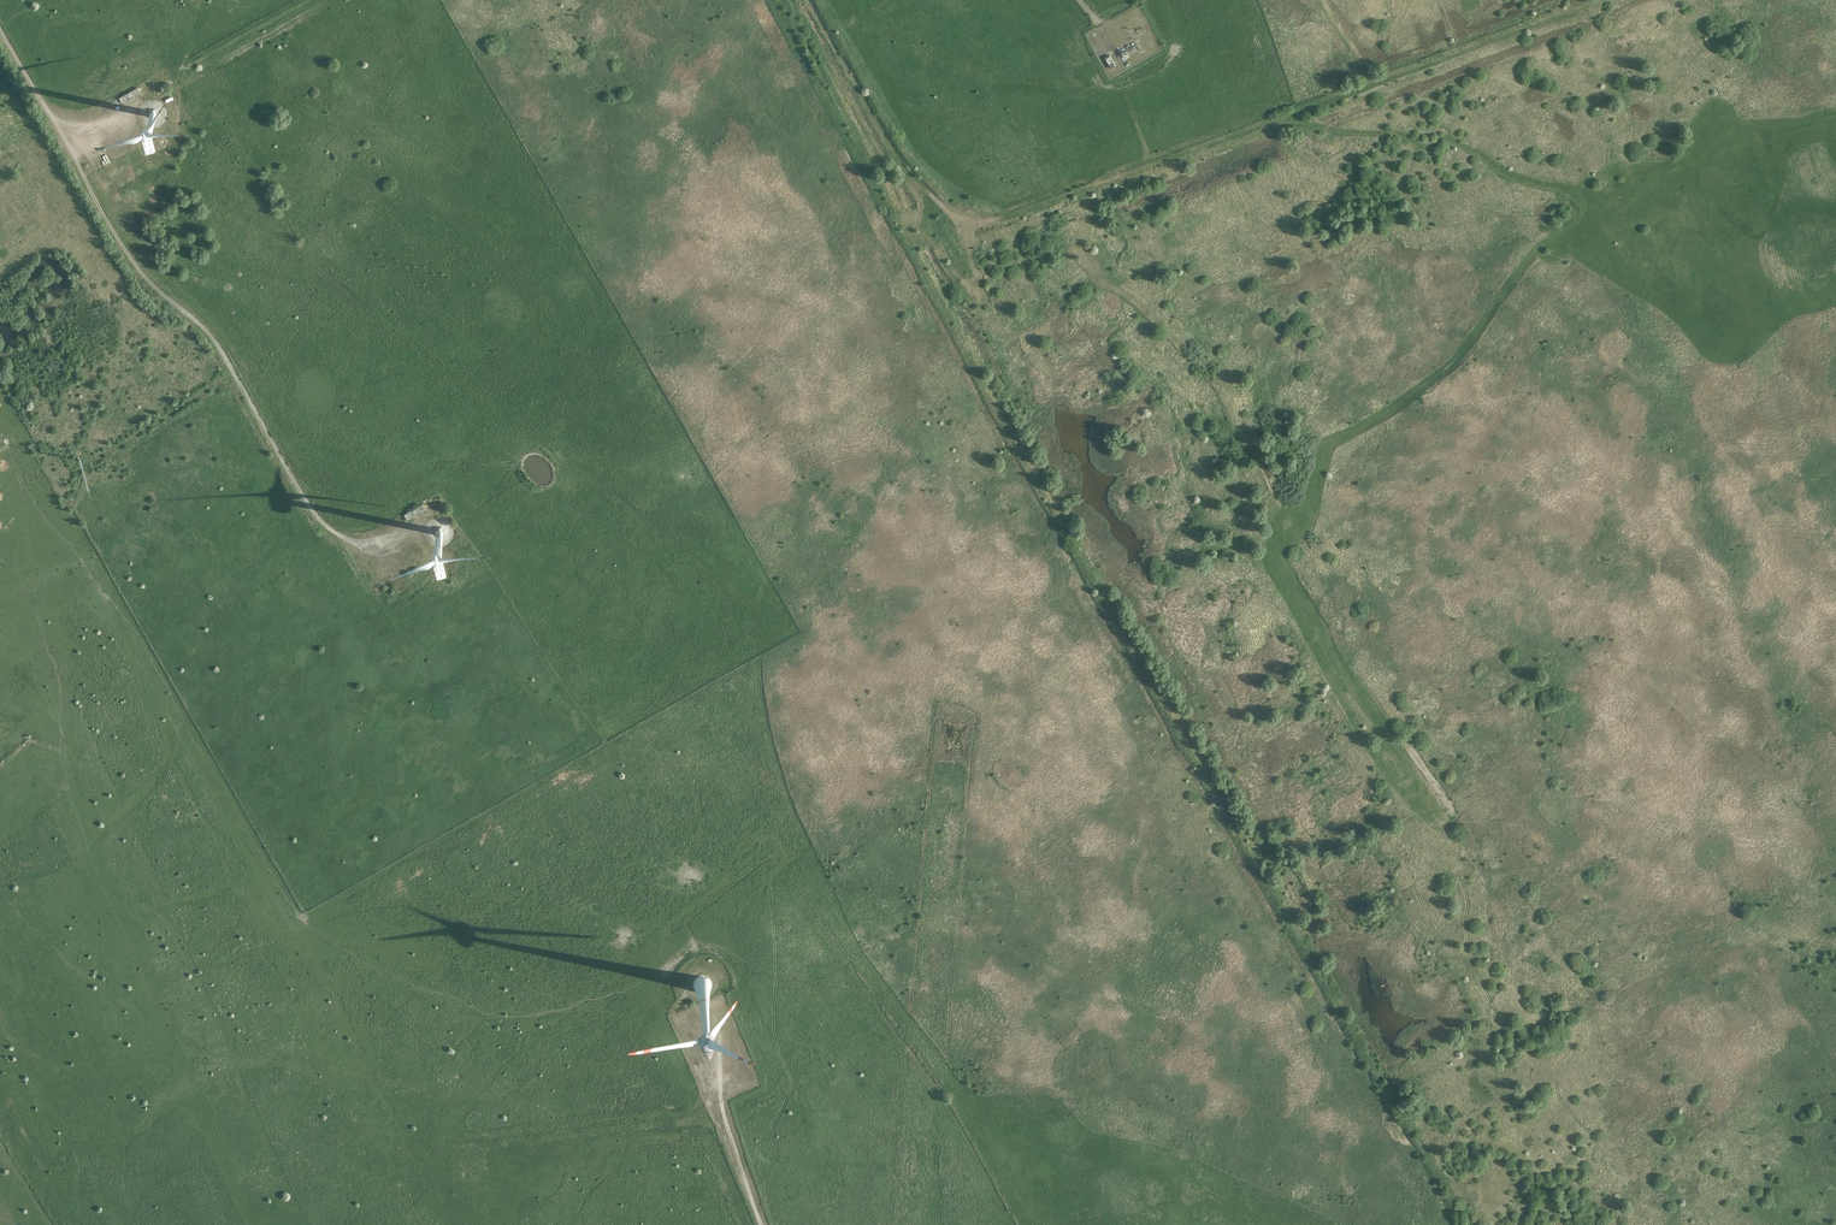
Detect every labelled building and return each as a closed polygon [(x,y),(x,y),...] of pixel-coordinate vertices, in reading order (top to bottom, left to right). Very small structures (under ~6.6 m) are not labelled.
[(1113,54),(1108,56),(1113,67),(1118,65),(1113,54)] [(140,88),(121,95),(123,101),(142,93),(140,88)] [(119,99),(112,101),(114,107),(121,104),(119,99)] [(138,119),(139,113),(127,111),(126,115),(131,116),(131,117),(135,118),(138,119)] [(406,512),(408,518),(428,509),(425,503),(406,512)]
